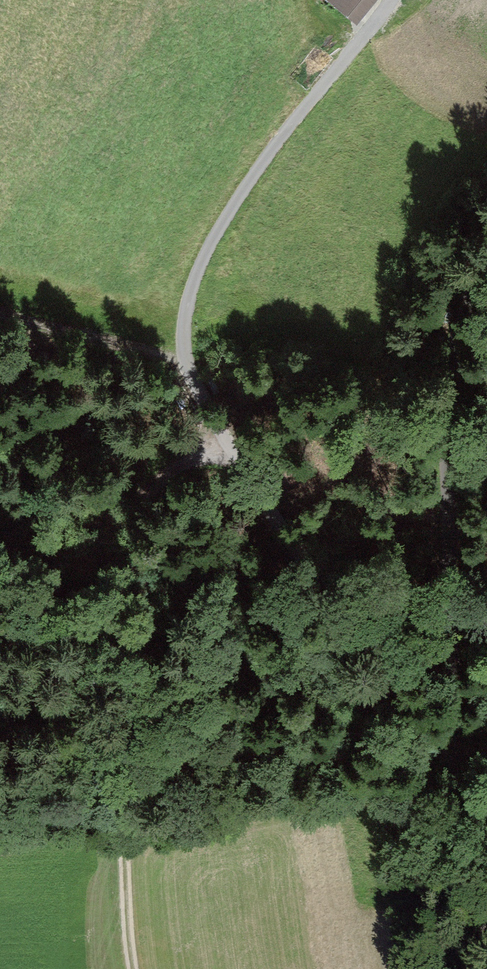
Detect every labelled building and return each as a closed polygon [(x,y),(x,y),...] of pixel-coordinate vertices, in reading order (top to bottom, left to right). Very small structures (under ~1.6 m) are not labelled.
[(356,22),(373,0),(328,0),(356,22)]
